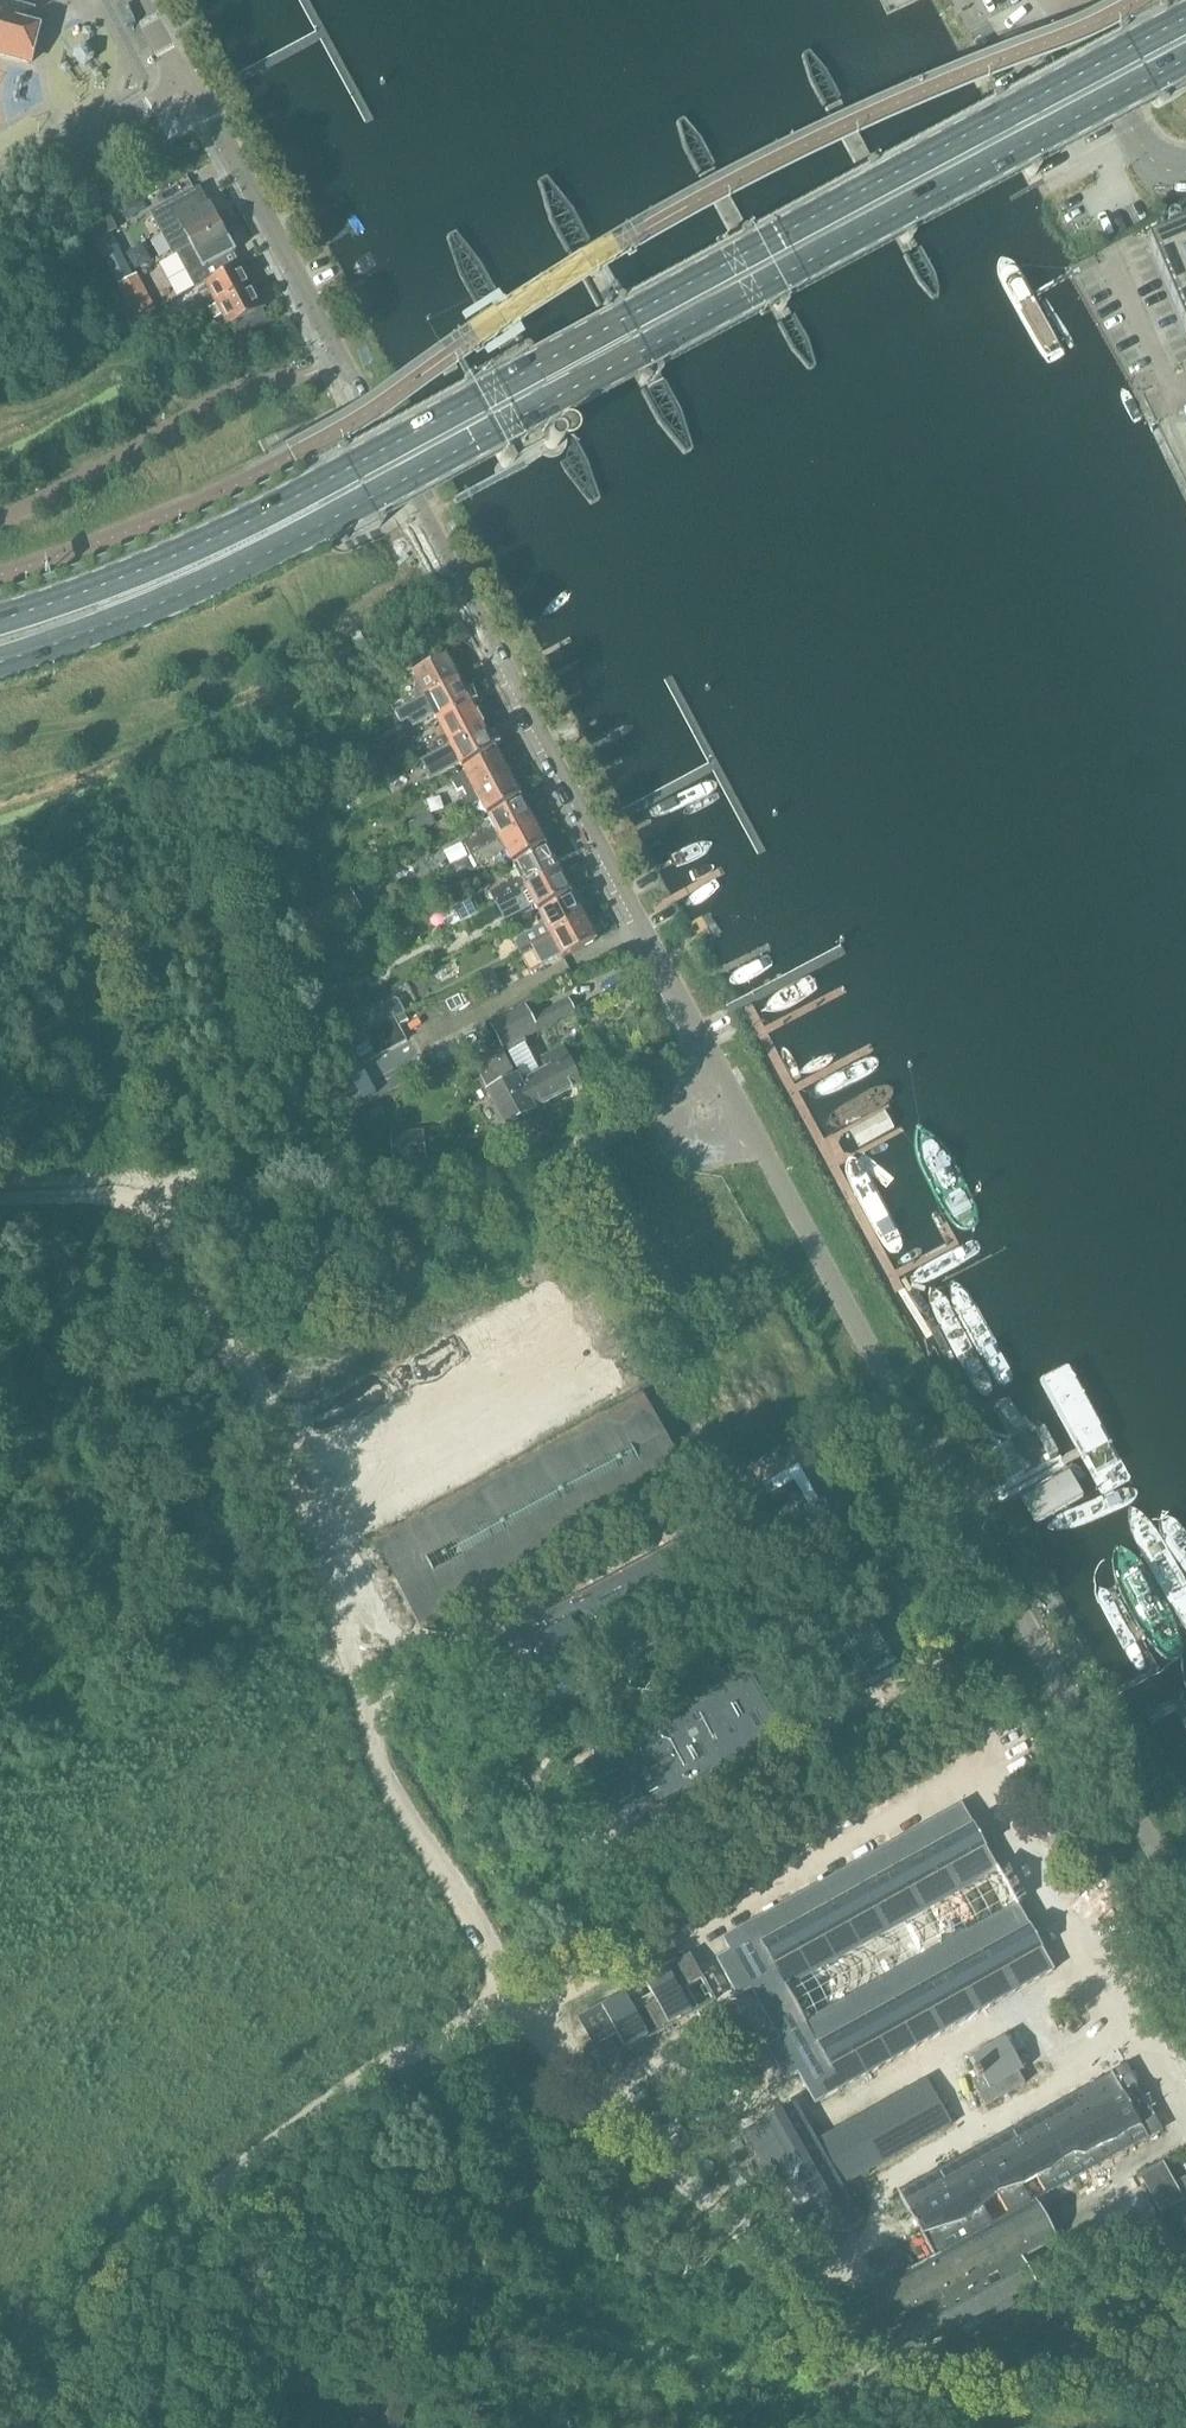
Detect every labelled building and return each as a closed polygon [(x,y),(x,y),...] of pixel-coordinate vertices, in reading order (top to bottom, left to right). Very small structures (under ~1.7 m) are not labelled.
[(30,64),(39,29),(28,26),(32,11),(0,2),(0,56),(30,64)] [(179,223),(191,247),(223,229),(210,206),(179,223)] [(1150,244),(1185,330),(1185,228),(1150,244)] [(199,287),(205,284),(231,270),(225,259),(235,253),(223,229),(191,247),(193,250),(182,256),(199,287)] [(205,284),(216,306),(251,287),(246,278),(247,275),(244,268),(241,268),(240,265),(231,270),(205,284)] [(251,287),(216,306),(209,310),(214,320),(221,316),(228,328),(229,327),(237,341),(270,323),(263,310),(262,307),(263,305),(259,298),(257,297),(251,287)] [(599,308),(619,343),(638,379),(641,381),(645,381),(654,376),(657,372),(656,368),(619,298),(616,296),(613,296),(602,301),(599,304),(599,308)] [(137,321),(147,340),(165,331),(155,311),(137,321)] [(549,432),(547,432),(544,434),(542,437),(542,439),(542,442),(543,444),(544,446),(546,447),(548,448),(550,448),(552,448),(554,447),(556,446),(557,444),(557,442),(558,440),(557,438),(556,435),(553,433),(551,432),(549,432)] [(349,638),(355,649),(365,644),(360,632),(349,638)] [(413,675),(424,697),(458,680),(452,670),(454,668),(450,660),(447,660),(446,658),(438,662),(413,675)] [(458,680),(424,697),(395,713),(401,724),(409,720),(413,728),(434,716),(436,719),(469,702),(468,699),(469,697),(465,690),(463,689),(458,680)] [(437,751),(437,752),(449,745),(483,728),(478,718),(479,716),(475,708),(472,708),(471,706),(438,723),(445,738),(428,747),(432,754),(437,751)] [(297,730),(303,743),(317,736),(311,723),(297,730)] [(459,763),(461,767),(494,750),(493,747),(494,745),(491,738),(488,737),(483,728),(449,745),(437,752),(420,760),(429,778),(459,763)] [(458,777),(468,797),(508,776),(503,766),(504,763),(500,756),(498,756),(496,754),(463,771),(465,774),(458,777)] [(508,776),(468,797),(469,798),(457,804),(462,813),(480,803),(486,815),(520,798),(518,795),(520,793),(516,786),(513,785),(508,776)] [(467,844),(474,856),(534,823),(528,814),(530,811),(526,804),(523,804),(522,801),(489,819),(494,830),(467,844)] [(534,823),(474,856),(479,866),(506,852),(512,863),(545,846),(544,843),(545,841),(541,834),(539,833),(534,823)] [(297,851),(298,858),(307,853),(306,849),(297,851)] [(491,894),(496,904),(559,871),(554,862),(555,859),(551,852),(548,852),(547,849),(514,867),(520,879),(491,894)] [(302,882),(303,886),(320,877),(319,875),(312,878),(307,853),(298,858),(304,881),(302,882)] [(559,871),(496,904),(501,915),(531,899),(537,911),(570,893),(569,891),(570,889),(567,881),(564,881),(559,871)] [(517,946),(520,953),(584,919),(579,910),(580,907),(576,900),(574,900),(572,897),(539,915),(547,930),(517,946)] [(584,919),(520,953),(530,973),(561,957),(562,959),(596,941),(594,939),(596,937),(592,929),(589,929),(584,919)] [(365,1036),(366,1038),(397,1021),(395,1018),(406,1012),(397,997),(368,1013),(364,1005),(339,1019),(352,1043),(365,1036)] [(507,1049),(525,1083),(528,1082),(541,1106),(583,1084),(564,1049),(544,1060),(549,1071),(542,1074),(524,1040),(538,1033),(576,1013),(568,999),(530,1019),(525,1009),(492,1026),(505,1050),(507,1049)] [(397,1021),(366,1038),(377,1057),(408,1040),(397,1021)] [(528,1082),(525,1083),(520,1086),(501,1049),(476,1062),(509,1125),(533,1111),(533,1110),(541,1106),(528,1082)] [(391,1134),(394,1165),(427,1162),(424,1131),(391,1134)] [(1113,1480),(1048,1364),(1019,1380),(1084,1496),(1113,1480)] [(531,1462),(381,1546),(420,1615),(565,1534),(560,1526),(683,1457),(649,1397),(556,1449),(566,1465),(541,1479),(531,1462)] [(792,1481),(748,1505),(781,1564),(825,1540),(792,1481)] [(674,1546),(496,1643),(529,1702),(706,1605),(674,1546)] [(747,1677),(570,1775),(602,1834),(780,1737),(747,1677)] [(1027,1926),(960,1805),(720,1937),(729,1952),(715,1959),(736,1997),(749,1990),(778,2040),(765,2048),(783,2080),(796,2073),(813,2104),(976,2013),(981,2023),(984,2021),(993,2016),(988,2006),(1052,1970),(1041,1950),(1055,1943),(1041,1918),(1027,1926)] [(688,1957),(577,2019),(602,2064),(712,2002),(688,1957)] [(970,2082),(984,2105),(1023,2083),(1016,2072),(1020,2070),(1021,2071),(1022,2070),(1003,2037),(1002,2038),(1003,2039),(971,2057),(970,2056),(969,2056),(976,2068),(972,2071),(976,2079),(970,2082)] [(1145,2137),(1158,2130),(1148,2111),(1134,2087),(1123,2068),(1111,2075),(1110,2074),(897,2193),(933,2257),(843,2307),(865,2347),(876,2341),(887,2359),(894,2362),(1033,2285),(1019,2260),(1026,2256),(1032,2253),(1037,2250),(1042,2247),(1048,2244),(1055,2240),(1034,2201),(1146,2138),(1145,2137)] [(949,2125),(924,2081),(814,2143),(793,2106),(750,2130),(817,2248),(859,2224),(839,2187),(949,2125)] [(1160,2163),(1138,2175),(1160,2213),(1181,2201),(1160,2163)] [(904,2241),(881,2254),(892,2274),(915,2262),(904,2241)]
